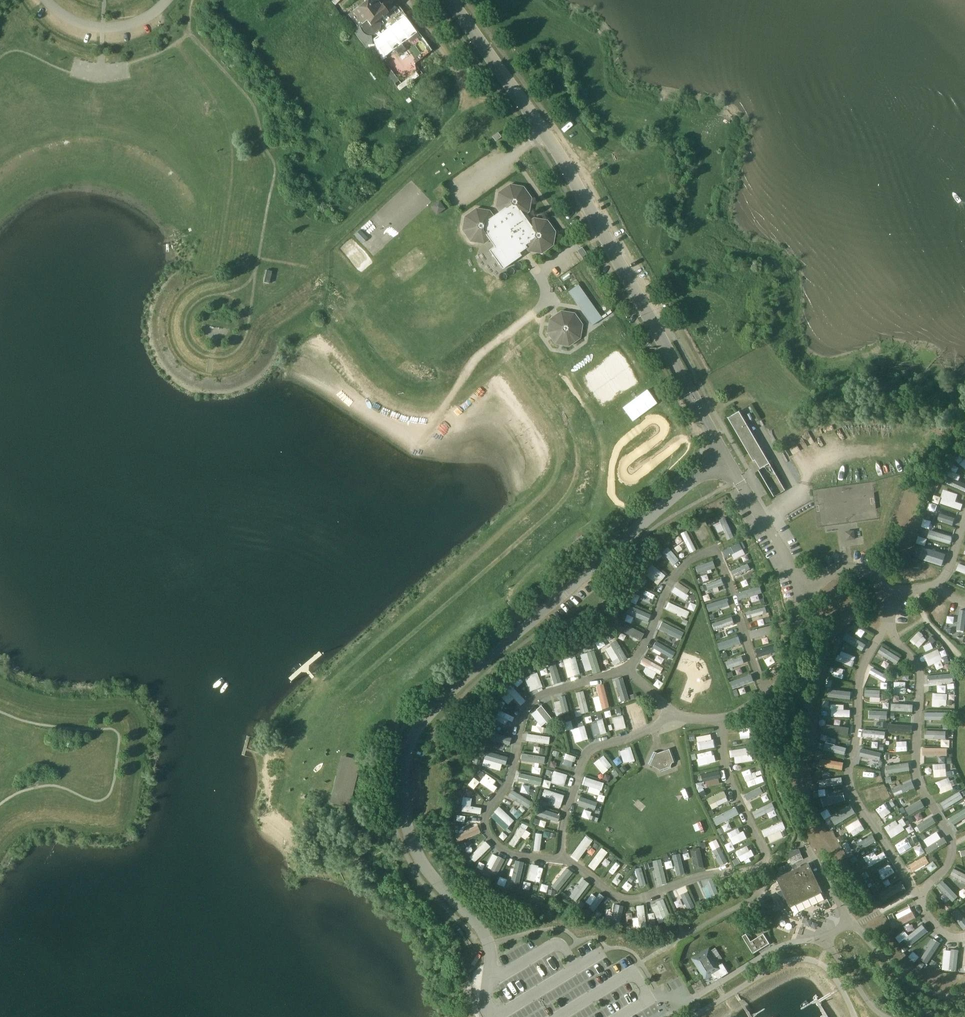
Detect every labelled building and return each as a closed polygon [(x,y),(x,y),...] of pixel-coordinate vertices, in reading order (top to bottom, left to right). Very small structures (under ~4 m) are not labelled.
[(370,49),(372,47),(370,36),(374,35),(377,33),(379,31),(380,28),(380,25),(379,23),(378,20),(380,18),(384,23),(389,19),(385,14),(387,13),(386,12),(386,10),(383,6),(382,6),(378,1),(379,0),(366,0),(343,18),(353,31),(352,32),(353,33),(366,51),(370,49)] [(418,36),(412,28),(403,35),(409,43),(418,36)] [(405,50),(401,44),(393,50),(397,55),(405,50)] [(375,45),(372,47),(370,49),(379,62),(385,58),(375,45)] [(398,81),(384,61),(380,64),(394,84),(398,81)] [(399,91),(418,76),(415,72),(396,87),(399,91)] [(540,255),(552,245),(554,232),(546,221),(532,218),(527,222),(523,216),(528,212),(530,198),(522,188),(509,185),(496,194),(494,207),(498,212),(493,216),(489,210),(475,208),(463,216),(460,230),(469,243),(483,245),(489,241),(492,247),(487,251),(501,269),(502,269),(520,256),(518,254),(524,249),(527,253),(540,255)] [(586,255),(582,248),(577,251),(581,258),(586,255)] [(601,319),(577,285),(567,292),(591,326),(601,319)] [(545,333),(553,345),(567,347),(579,338),(581,325),(573,314),(559,311),(548,320),(545,333)] [(622,408),(633,421),(656,404),(645,390),(622,408)] [(739,411),(728,418),(753,462),(755,461),(760,469),(770,464),(739,411)] [(785,490),(770,464),(760,469),(759,470),(775,496),(785,490)] [(947,477),(944,484),(964,493),(964,491),(964,485),(947,477)] [(815,485),(818,525),(844,523),(843,510),(833,511),(832,499),(843,498),(843,493),(876,491),(875,481),(815,485)] [(956,502),(943,497),(940,504),(954,509),(956,502)] [(943,511),(941,522),(954,523),(955,513),(943,511)] [(734,539),(726,518),(719,521),(727,541),(734,539)] [(708,538),(704,527),(695,530),(700,542),(708,538)] [(948,533),(934,529),(931,537),(945,542),(948,533)] [(854,530),(845,531),(846,540),(855,539),(854,530)] [(693,547),(688,536),(680,540),(686,551),(693,547)] [(736,542),(721,548),(726,560),(741,553),(736,542)] [(945,553),(923,547),(919,558),(942,565),(945,553)] [(676,561),(668,552),(660,559),(669,568),(676,561)] [(713,561),(693,567),(696,574),(715,568),(713,561)] [(734,581),(752,572),(748,565),(731,575),(734,581)] [(952,572),(964,575),(964,568),(954,565),(952,572)] [(663,576),(649,566),(642,575),(655,586),(663,576)] [(721,579),(700,586),(702,593),(724,586),(721,579)] [(687,591),(677,583),(670,593),(680,600),(687,591)] [(759,587),(738,594),(740,601),(761,594),(759,587)] [(652,597),(639,591),(634,603),(647,609),(652,597)] [(511,599),(506,603),(512,611),(517,607),(511,599)] [(726,599),(705,606),(707,613),(728,606),(726,599)] [(941,599),(936,609),(944,612),(949,602),(941,599)] [(686,612),(666,602),(662,609),(683,619),(686,612)] [(761,608),(745,613),(747,622),(763,617),(761,608)] [(646,616),(629,609),(626,617),(642,624),(646,616)] [(963,626),(964,614),(955,612),(953,624),(963,626)] [(732,617),(710,624),(713,631),(734,625),(732,617)] [(681,632),(660,624),(658,631),(678,639),(681,632)] [(642,634),(624,625),(620,634),(638,643),(642,634)] [(765,627),(748,632),(751,641),(767,637),(765,627)] [(858,627),(855,633),(861,636),(864,629),(858,627)] [(919,633),(908,643),(916,652),(927,642),(919,633)] [(862,641),(851,634),(845,643),(856,651),(862,641)] [(738,637),(717,644),(719,651),(741,644),(738,637)] [(623,657),(616,642),(605,647),(612,662),(623,657)] [(674,654),(655,643),(651,649),(671,660),(674,654)] [(772,644),(755,649),(759,662),(775,657),(772,644)] [(896,657),(883,648),(876,657),(890,666),(896,657)] [(854,658),(840,652),(836,661),(850,666),(854,658)] [(938,652),(922,656),(924,666),(941,663),(938,652)] [(598,670),(594,655),(581,658),(585,673),(598,670)] [(664,666),(643,656),(638,666),(659,676),(664,666)] [(578,675),(573,658),(559,662),(564,679),(578,675)] [(739,658),(725,662),(727,670),(741,665),(739,658)] [(560,685),(554,665),(547,667),(553,687),(560,685)] [(837,667),(835,676),(842,677),(844,668),(837,667)] [(871,667),(868,676),(887,682),(890,674),(871,667)] [(540,690),(534,674),(521,679),(527,695),(540,690)] [(747,674),(732,680),(735,686),(749,681),(747,674)] [(944,674),(928,677),(929,688),(945,685),(944,674)] [(614,681),(621,703),(628,701),(622,679),(614,681)] [(653,685),(659,688),(662,682),(656,679),(653,685)] [(903,683),(893,682),(892,693),(903,693),(903,683)] [(605,708),(601,684),(589,686),(593,710),(605,708)] [(846,690),(832,689),(831,699),(845,700),(846,690)] [(879,691),(863,692),(864,701),(879,700),(879,691)] [(945,695),(930,695),(930,709),(945,709),(945,695)] [(585,706),(583,696),(573,698),(576,708),(585,706)] [(566,712),(563,698),(554,699),(558,714),(566,712)] [(908,705),(895,704),(895,714),(908,714),(908,705)] [(845,705),(830,705),(830,716),(844,717),(845,705)] [(548,719),(537,706),(527,714),(537,727),(548,719)] [(643,709),(633,712),(636,723),(646,720),(643,709)] [(875,725),(883,726),(883,719),(888,719),(888,709),(870,709),(870,717),(875,717),(875,725)] [(512,717),(497,711),(493,720),(509,726),(512,717)] [(938,713),(924,713),(924,726),(937,726),(938,713)] [(623,730),(620,719),(611,721),(613,732),(623,730)] [(844,722),(825,721),(824,734),(842,735),(844,722)] [(600,723),(593,725),(596,737),(604,735),(600,723)] [(905,727),(894,724),(892,734),(903,736),(905,727)] [(583,727),(571,731),(574,743),(586,739),(583,727)] [(747,728),(732,729),(733,740),(747,739),(747,728)] [(863,729),(863,737),(885,737),(886,729),(863,729)] [(943,734),(926,731),(924,742),(941,745),(943,734)] [(508,735),(494,733),(493,743),(507,745),(508,735)] [(547,738),(525,734),(524,741),(546,744),(547,738)] [(696,740),(698,750),(714,746),(711,736),(696,740)] [(844,748),(824,743),(823,750),(842,755),(844,748)] [(900,744),(888,745),(888,757),(900,757),(900,744)] [(631,761),(627,749),(618,751),(621,763),(631,761)] [(656,754),(652,753),(647,766),(658,771),(659,773),(670,769),(669,767),(671,764),(674,763),(669,749),(656,754)] [(941,749),(930,750),(931,761),(941,760),(941,749)] [(747,750),(728,752),(729,762),(748,760),(747,750)] [(878,754),(861,750),(858,761),(876,764),(878,754)] [(695,756),(697,766),(713,762),(711,753),(695,756)] [(502,755),(491,754),(489,765),(500,767),(502,755)] [(362,761),(340,755),(328,806),(350,811),(362,761)] [(532,756),(521,755),(520,766),(531,767),(532,756)] [(573,758),(563,756),(561,768),(571,769),(573,758)] [(608,766),(601,757),(592,764),(600,773),(608,766)] [(841,761),(826,760),(825,769),(840,771),(841,761)] [(907,764),(888,766),(889,775),(908,772),(907,764)] [(945,764),(930,766),(931,778),(946,776),(945,764)] [(533,766),(531,772),(539,774),(541,768),(533,766)] [(751,770),(735,777),(738,785),(754,778),(751,770)] [(565,776),(552,772),(549,783),(562,787),(565,776)] [(701,776),(703,785),(719,782),(716,772),(701,776)] [(888,784),(901,781),(899,774),(887,778),(888,784)] [(494,782),(484,775),(478,785),(488,791),(494,782)] [(532,778),(521,775),(518,786),(530,788),(532,778)] [(474,789),(480,781),(473,776),(468,784),(474,789)] [(837,776),(821,777),(821,786),(837,786),(837,776)] [(599,785),(583,779),(579,790),(595,796),(599,785)] [(945,780),(933,784),(937,796),(949,791),(945,780)] [(910,784),(890,791),(893,799),(913,792),(910,784)] [(561,796),(542,790),(538,802),(558,808),(561,796)] [(706,798),(710,806),(725,799),(721,791),(706,798)] [(753,791),(745,794),(749,803),(757,800),(753,791)] [(523,798),(511,792),(505,803),(518,809),(523,798)] [(839,792),(829,794),(831,803),(840,801),(839,792)] [(955,795),(945,801),(949,808),(960,802),(955,795)] [(916,797),(904,803),(909,813),(921,807),(916,797)] [(593,803),(578,798),(575,807),(589,813),(593,803)] [(884,804),(872,812),(877,820),(889,812),(884,804)] [(478,806),(461,805),(460,813),(477,814),(478,806)] [(511,818),(499,807),(489,818),(501,829),(511,818)] [(762,807),(753,812),(758,821),(767,816),(762,807)] [(848,807),(831,815),(835,824),(852,815),(848,807)] [(714,818),(717,825),(739,815),(735,808),(714,818)] [(953,815),(960,826),(964,823),(964,809),(953,815)] [(555,814),(543,810),(539,821),(551,826),(555,814)] [(929,814),(912,824),(917,833),(934,824),(929,814)] [(898,819),(883,828),(890,839),(904,830),(898,819)] [(857,820),(845,827),(851,836),(862,828),(857,820)] [(506,845),(511,849),(525,826),(519,823),(506,845)] [(776,825),(761,832),(766,844),(782,838),(776,825)] [(474,826),(457,834),(461,842),(478,834),(474,826)] [(722,838),(726,847),(741,840),(736,831),(722,838)] [(537,853),(540,835),(533,834),(530,851),(537,853)] [(944,834),(928,843),(929,845),(925,847),(928,852),(948,841),(944,834)] [(569,857),(576,862),(592,840),(585,835),(569,857)] [(866,836),(856,842),(861,850),(871,844),(866,836)] [(483,843),(467,858),(471,863),(487,848),(483,843)] [(912,843),(901,849),(905,855),(916,849),(912,843)] [(727,862),(720,847),(713,850),(720,865),(727,862)] [(606,852),(600,848),(587,866),(593,870),(606,852)] [(699,848),(691,850),(696,869),(703,868),(699,848)] [(746,848),(737,853),(741,861),(750,856),(746,848)] [(874,851),(862,857),(868,867),(879,860),(874,851)] [(799,852),(788,857),(791,865),(803,860),(799,852)] [(678,854),(671,855),(676,875),(683,874),(678,854)] [(499,858),(488,875),(493,878),(504,861),(499,858)] [(922,858),(908,866),(912,872),(925,864),(922,858)] [(660,860),(650,862),(656,887),(665,885),(660,860)] [(517,882),(521,864),(513,862),(509,881),(517,882)] [(823,892),(808,863),(777,878),(788,904),(789,907),(823,892)] [(539,866),(529,864),(525,880),(536,882),(539,866)] [(890,865),(875,872),(880,881),(895,873),(893,870),(890,865)] [(557,873),(551,881),(559,888),(571,873),(564,868),(559,874),(557,873)] [(611,868),(605,875),(612,881),(618,873),(611,868)] [(640,868),(634,869),(636,879),(634,880),(635,883),(637,883),(638,886),(644,885),(640,868)] [(953,870),(950,877),(964,884),(964,875),(953,870)] [(702,888),(706,901),(719,896),(712,879),(705,882),(707,886),(702,888)] [(628,890),(632,884),(626,880),(621,886),(628,890)] [(529,889),(530,882),(523,881),(522,887),(529,889)] [(570,897),(567,901),(572,904),(587,885),(582,881),(577,889),(573,886),(566,894),(570,897)] [(898,882),(878,894),(882,902),(902,890),(898,882)] [(957,899),(944,887),(938,893),(952,905),(957,899)] [(694,908),(686,892),(679,895),(686,911),(694,908)] [(603,897),(598,894),(595,897),(590,894),(585,902),(589,905),(588,908),(592,911),(603,897)] [(664,924),(669,922),(663,902),(656,904),(657,905),(651,907),(656,922),(662,920),(664,924)] [(631,919),(633,929),(645,927),(643,905),(635,906),(636,918),(631,919)] [(608,908),(604,924),(616,927),(621,908),(616,906),(615,910),(608,908)] [(906,908),(895,914),(899,923),(911,917),(906,908)] [(957,909),(948,915),(957,926),(964,921),(964,920),(957,909)] [(919,930),(905,939),(908,944),(922,935),(919,930)] [(746,934),(742,936),(753,954),(769,943),(763,934),(751,942),(746,934)] [(928,939),(921,953),(932,959),(939,946),(928,939)] [(709,947),(691,958),(705,980),(712,976),(715,980),(728,972),(722,963),(720,964),(718,961),(722,958),(715,947),(711,950),(709,947)] [(953,950),(941,950),(941,972),(953,972),(953,950)]
